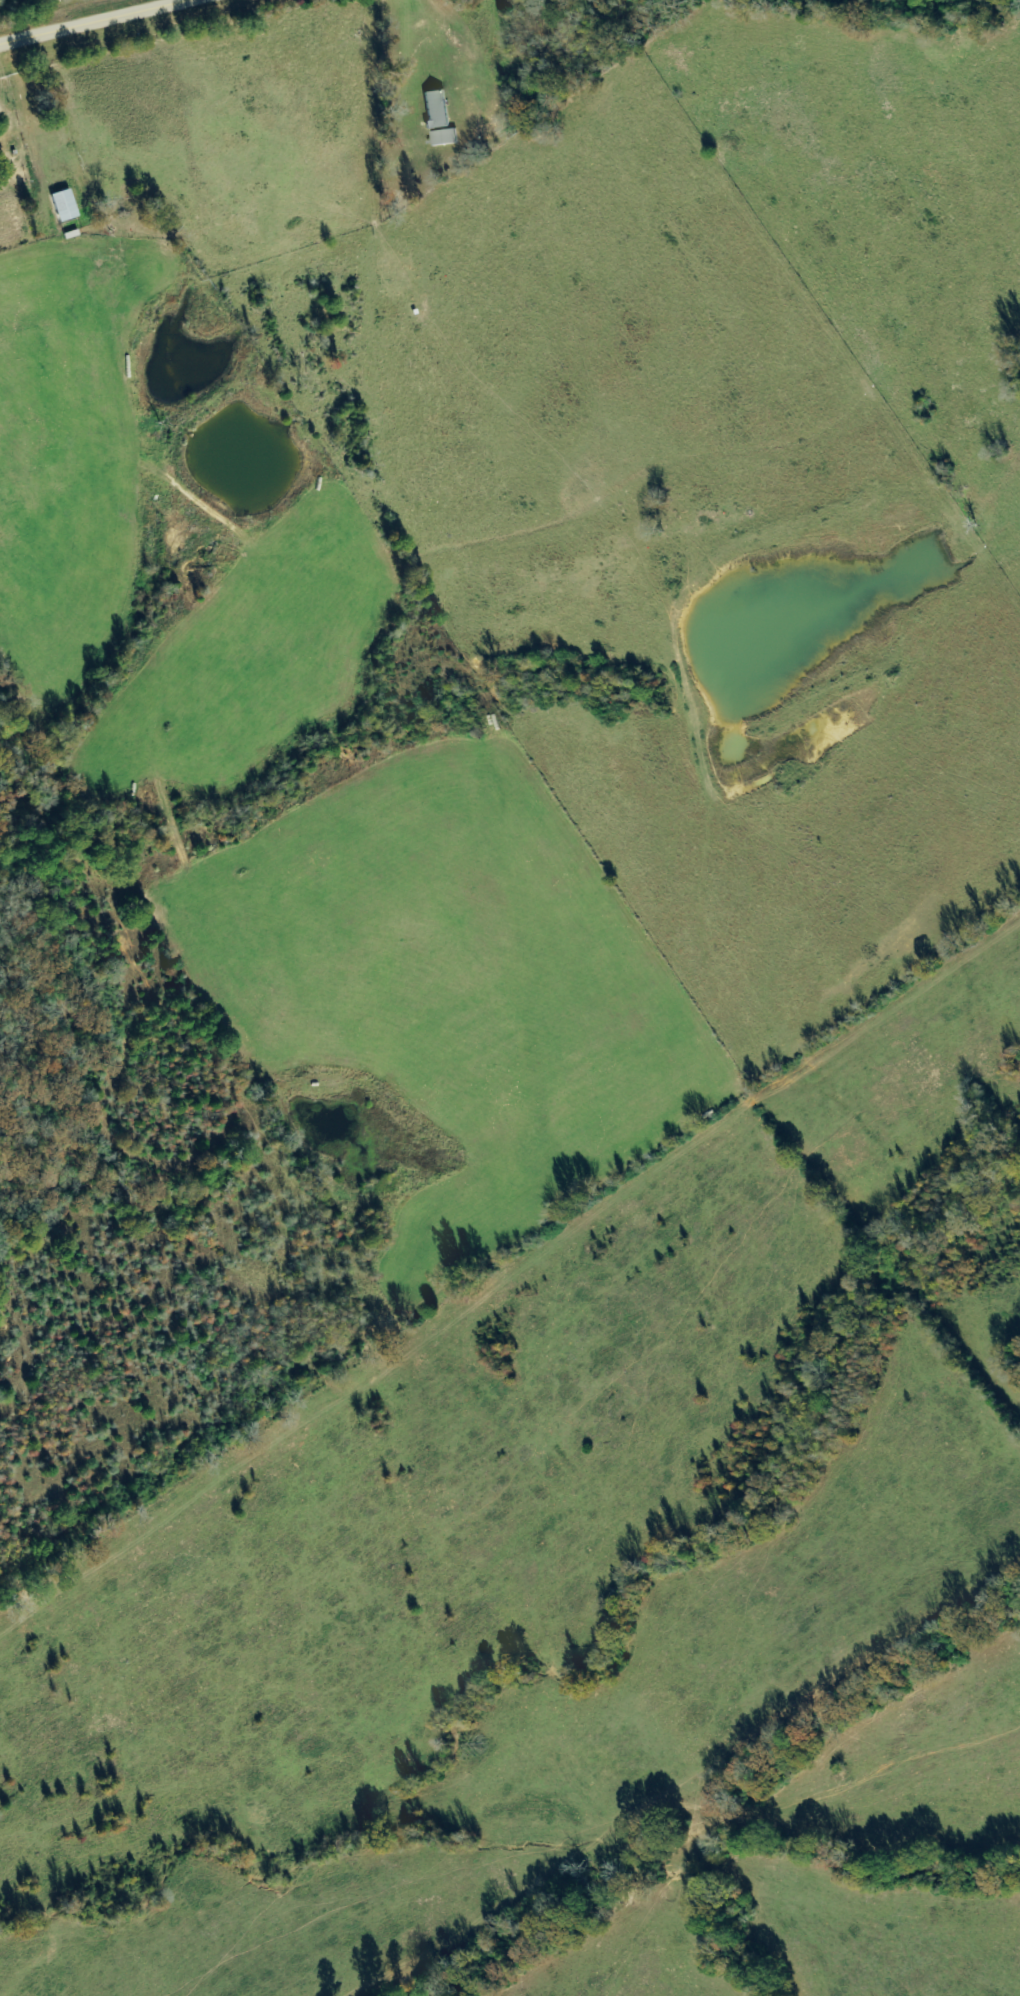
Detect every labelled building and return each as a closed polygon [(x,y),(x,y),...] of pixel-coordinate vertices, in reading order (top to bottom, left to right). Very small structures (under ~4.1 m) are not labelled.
[(429,129),(451,126),(445,89),(423,93),(429,129)] [(434,145),(459,143),(457,128),(432,131),(434,145)] [(50,195),(58,223),(77,216),(69,190),(50,195)]
